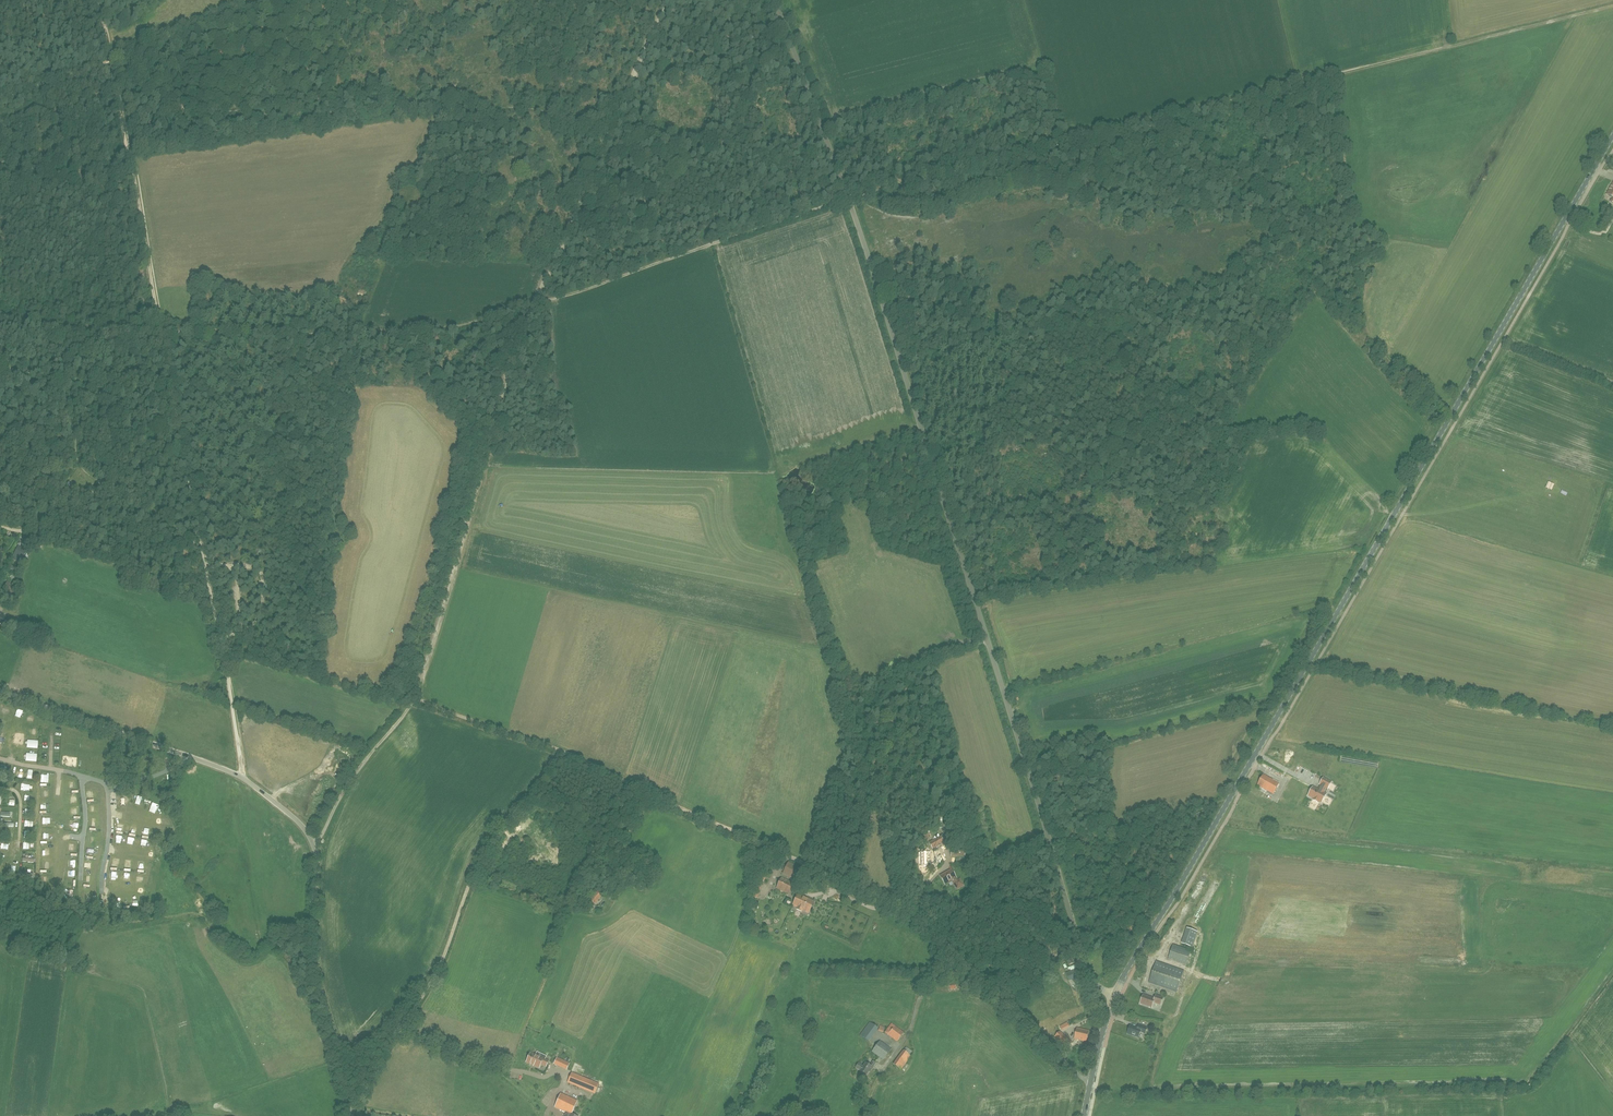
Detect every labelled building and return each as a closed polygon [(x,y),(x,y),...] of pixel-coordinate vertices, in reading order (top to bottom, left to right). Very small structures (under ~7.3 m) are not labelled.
[(1267,769),(1282,776),(1287,765),(1271,759),(1267,769)] [(1257,785),(1273,794),(1279,784),(1263,775),(1257,785)] [(1286,778),(1279,796),(1289,801),(1297,782),(1286,778)] [(1313,787),(1308,796),(1314,799),(1313,800),(1318,803),(1319,801),(1321,803),(1326,794),(1324,793),(1326,788),(1328,789),(1331,782),(1323,778),(1320,785),(1321,785),(1318,790),(1313,787)] [(940,845),(943,842),(940,837),(929,843),(932,849),(936,847),(940,845)] [(964,846),(951,847),(951,856),(964,855),(964,846)] [(932,852),(920,852),(921,867),(925,867),(928,866),(933,866),(932,852)] [(782,875),(795,881),(801,868),(788,862),(782,875)] [(758,899),(763,880),(764,880),(768,864),(761,863),(757,879),(752,898),(758,899)] [(945,884),(951,881),(955,883),(954,883),(957,889),(963,886),(960,880),(958,881),(954,879),(956,878),(951,870),(940,876),(945,884)] [(781,877),(776,888),(789,894),(794,883),(781,877)] [(597,891),(590,900),(595,904),(602,895),(597,891)] [(814,901),(798,894),(793,905),(797,907),(797,909),(802,911),(802,910),(808,913),(814,901)] [(1187,928),(1182,944),(1192,947),(1198,932),(1187,928)] [(1168,959),(1186,965),(1191,951),(1173,945),(1168,959)] [(1149,982),(1177,992),(1184,971),(1156,961),(1149,982)] [(1078,969),(1065,973),(1068,980),(1080,976),(1078,969)] [(1121,981),(1124,974),(1119,972),(1115,979),(1121,981)] [(1152,1008),(1153,1002),(1161,1005),(1163,998),(1156,995),(1154,999),(1143,995),(1140,1003),(1152,1008)] [(1151,1021),(1141,1017),(1139,1022),(1149,1026),(1151,1021)] [(874,1022),(872,1028),(883,1032),(883,1031),(885,1031),(885,1032),(897,1041),(904,1033),(891,1024),(888,1028),(884,1027),(885,1025),(874,1022)] [(1147,1028),(1138,1025),(1137,1028),(1130,1025),(1127,1033),(1138,1037),(1140,1032),(1145,1033),(1147,1028)] [(1089,1031),(1077,1028),(1074,1038),(1086,1041),(1089,1031)] [(1055,1036),(1067,1048),(1072,1043),(1060,1031),(1055,1036)] [(891,1049),(880,1041),(872,1051),(884,1060),(891,1049)] [(896,1061),(892,1066),(897,1070),(899,1072),(911,1056),(903,1050),(896,1061)] [(540,1057),(535,1055),(530,1053),(526,1062),(539,1068),(541,1064),(546,1066),(548,1061),(545,1059),(546,1056),(542,1054),(540,1057)] [(568,1070),(571,1063),(557,1057),(554,1064),(568,1070)] [(860,1068),(854,1071),(858,1078),(875,1067),(871,1061),(871,1060),(866,1063),(865,1062),(858,1066),(860,1068)] [(513,1073),(506,1078),(516,1090),(522,1085),(513,1073)] [(568,1081),(595,1092),(598,1085),(571,1074),(568,1081)] [(536,1081),(531,1086),(544,1097),(549,1092),(536,1081)] [(571,1114),(577,1101),(560,1093),(554,1107),(571,1114)]
